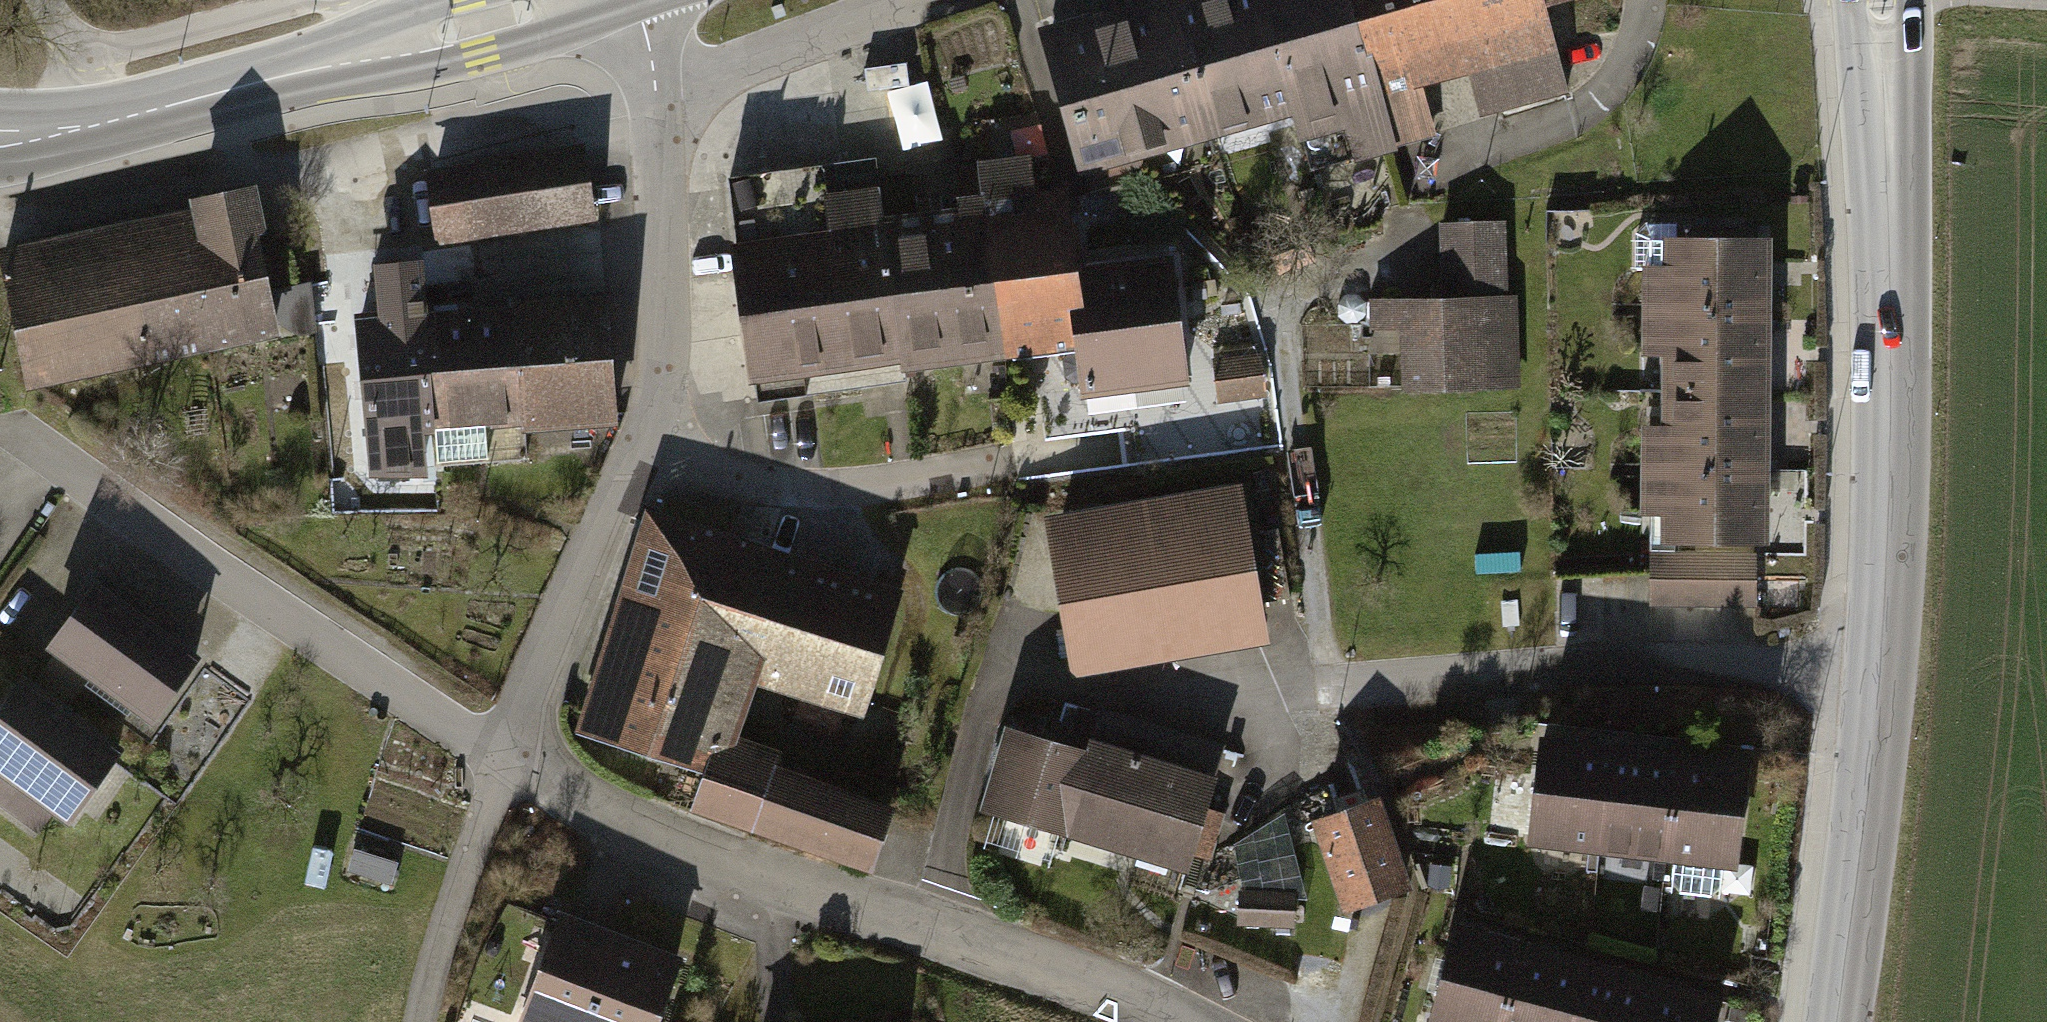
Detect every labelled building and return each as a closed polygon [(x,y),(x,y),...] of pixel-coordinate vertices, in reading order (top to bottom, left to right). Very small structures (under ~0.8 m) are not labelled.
[(1142,2),(1181,151),(1275,126),(1290,183),(1389,157),(1383,137),(1347,0),(1149,0),(1142,2)] [(1383,137),(1554,93),(1533,14),(1586,0),(1347,0),(1383,137)] [(1074,179),(1181,151),(1142,2),(1034,30),(1074,179)] [(587,147),(430,171),(442,250),(599,226),(587,147)] [(959,205),(960,219),(973,368),(1076,359),(1069,276),(1062,194),(1036,197),(1032,153),(983,158),(987,202),(959,205)] [(735,175),(741,238),(883,226),(877,163),(735,175)] [(253,195),(160,216),(191,355),(333,323),(324,281),(262,295),(250,242),(263,239),(253,195)] [(191,355),(160,216),(0,251),(0,278),(25,391),(191,355)] [(960,219),(883,226),(896,375),(973,368),(960,219)] [(1383,346),(1385,393),(1517,387),(1513,301),(1505,301),(1501,222),(1438,225),(1441,298),(1362,302),(1364,346),(1383,346)] [(896,375),(883,226),(741,238),(754,387),(896,375)] [(1639,242),(1641,328),(1773,325),(1771,239),(1639,242)] [(1173,267),(1069,276),(1076,359),(1079,403),(1183,395),(1173,267)] [(481,428),(497,427),(488,307),(429,311),(428,287),(355,293),(365,434),(424,430),(427,464),(484,460),(481,428)] [(604,299),(488,307),(497,427),(613,419),(609,366),(606,325),(604,299)] [(1773,400),(1773,325),(1641,328),(1641,403),(1773,400)] [(1220,355),(1224,392),(1262,388),(1258,351),(1220,355)] [(1641,403),(1643,471),(1775,467),(1773,400),(1641,403)] [(1778,543),(1775,467),(1643,471),(1645,547),(1755,543),(1778,543)] [(1261,625),(1240,506),(1055,538),(1076,657),(1261,625)] [(652,521),(626,604),(747,642),(740,662),(856,699),(888,595),(652,521)] [(1279,533),(1249,539),(1261,600),(1291,594),(1279,533)] [(1756,600),(1755,543),(1645,547),(1644,602),(1756,600)] [(36,653),(140,726),(184,663),(80,590),(36,653)] [(626,604),(585,732),(703,769),(691,806),(873,863),(889,815),(764,775),(770,755),(730,742),(725,758),(711,754),(740,662),(747,642),(626,604)] [(59,829),(114,754),(18,685),(0,710),(0,787),(59,829)] [(1100,717),(1089,756),(1066,831),(1191,867),(1225,754),(1100,717)] [(991,805),(1066,831),(1089,756),(1013,732),(991,805)] [(1524,848),(1595,856),(1607,756),(1536,748),(1524,848)] [(1595,856),(1667,865),(1679,765),(1607,756),(1595,856)] [(1743,773),(1679,765),(1667,865),(1731,873),(1743,773)] [(1370,801),(1305,821),(1335,920),(1400,900),(1370,801)] [(1288,895),(1236,895),(1236,929),(1288,929),(1288,895)] [(547,916),(508,1021),(655,1021),(677,963),(547,916)] [(1511,945),(1454,929),(1428,1021),(1489,1021),(1511,945)] [(1511,945),(1489,1021),(1558,1021),(1575,963),(1511,945)] [(1648,983),(1575,963),(1558,1021),(1637,1021),(1648,983)] [(1648,983),(1637,1021),(1716,1021),(1721,1003),(1648,983)]
